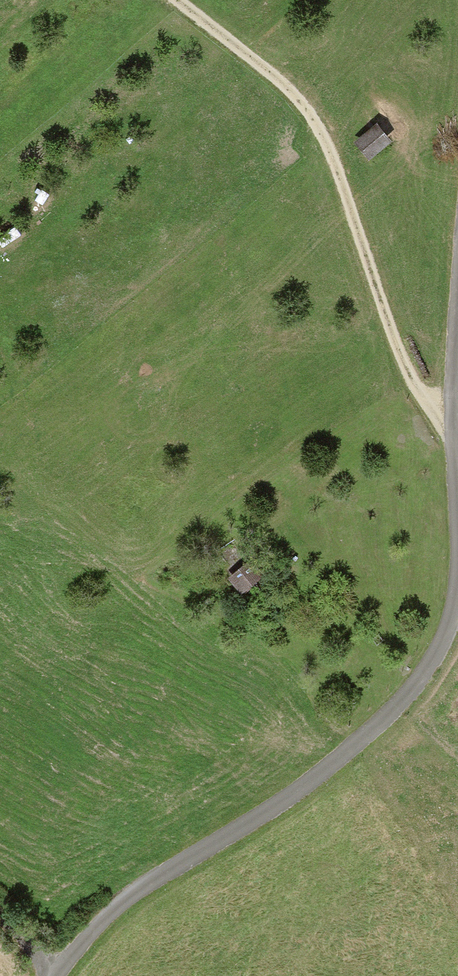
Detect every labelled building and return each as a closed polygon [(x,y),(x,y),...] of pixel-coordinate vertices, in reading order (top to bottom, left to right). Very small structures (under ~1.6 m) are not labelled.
[(247,572),(228,586),(243,604),(261,589),(247,572)]
